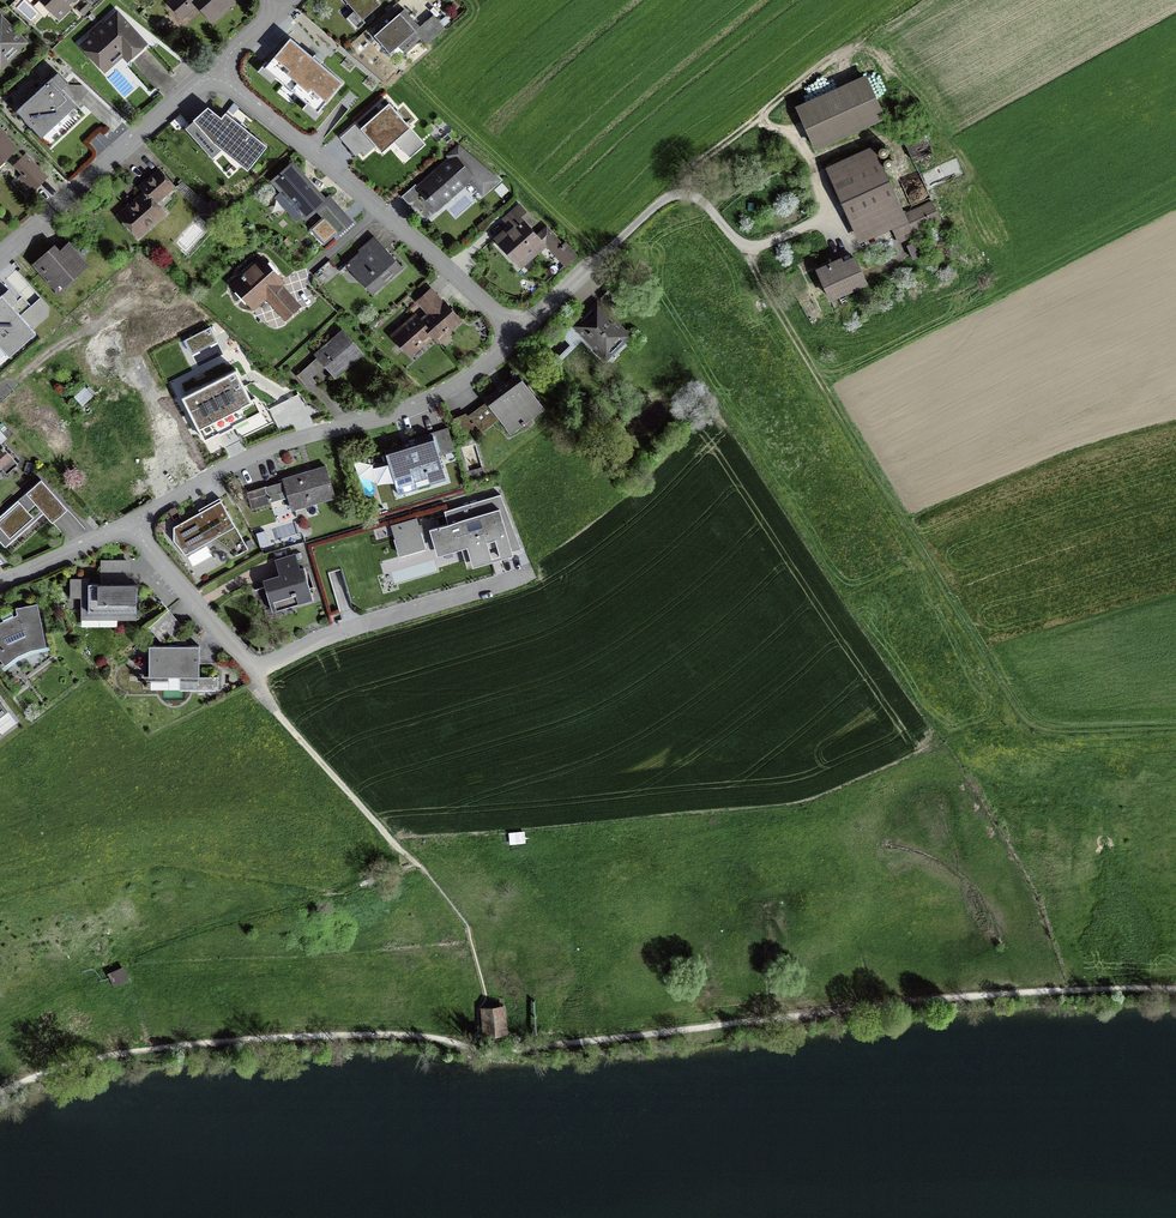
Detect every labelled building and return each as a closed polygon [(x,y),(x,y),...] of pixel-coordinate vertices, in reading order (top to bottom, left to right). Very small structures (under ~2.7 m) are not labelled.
[(59,19),(69,10),(65,5),(70,0),(41,0),(59,19)] [(233,0),(173,0),(169,4),(182,19),(198,5),(211,20),(233,0)] [(362,21),(380,5),(375,0),(343,0),(362,21)] [(26,43),(0,14),(0,66),(26,43)] [(373,37),(389,55),(415,32),(399,14),(373,37)] [(110,57),(118,50),(130,63),(147,49),(116,15),(101,28),(100,26),(91,34),(92,36),(82,46),(97,64),(107,54),(110,57)] [(421,31),(416,35),(426,46),(445,30),(432,16),(418,28),(421,31)] [(342,82),(290,38),(268,64),(320,109),(342,82)] [(866,77),(795,109),(815,154),(886,121),(866,77)] [(87,114),(55,79),(17,114),(49,149),(87,114)] [(416,135),(388,104),(383,109),(361,128),(373,142),(362,153),(365,157),(375,148),(382,156),(396,144),(400,148),(416,135)] [(207,107),(183,129),(213,160),(223,151),(248,170),(267,147),(248,130),(225,112),(221,116),(214,112),(207,107)] [(898,133),(913,164),(932,155),(916,124),(898,133)] [(0,133),(0,163),(15,149),(0,133)] [(874,143),(825,165),(859,241),(891,227),(898,243),(943,223),(932,199),(905,211),(874,143)] [(498,180),(459,146),(449,158),(451,160),(420,188),(437,206),(469,178),(482,196),(498,180)] [(27,171),(19,179),(32,191),(46,178),(24,156),(18,162),(27,171)] [(305,218),(315,209),(323,202),(291,167),(273,182),(274,183),(272,185),(280,194),(275,198),(296,222),(303,216),(305,218)] [(117,216),(136,236),(162,211),(155,203),(173,187),(157,170),(139,187),(143,192),(117,216)] [(323,202),(315,209),(337,234),(350,222),(328,197),(323,202)] [(523,219),(528,215),(520,206),(504,219),(508,223),(510,226),(496,238),(521,267),(546,245),(565,266),(576,256),(564,242),(561,244),(545,226),(536,234),(523,219)] [(345,266),(353,276),(356,273),(372,291),(390,275),(391,277),(401,268),(390,256),(387,258),(383,253),(384,252),(373,239),(358,252),(359,254),(345,266)] [(907,244),(914,259),(926,253),(919,239),(907,244)] [(51,244),(29,264),(50,287),(58,280),(63,285),(86,265),(66,242),(57,250),(51,244)] [(841,254),(815,266),(830,298),(838,295),(842,305),(849,302),(845,291),(868,281),(855,253),(843,258),(841,254)] [(260,257),(231,284),(254,309),(265,299),(283,319),(295,308),(278,289),(284,284),(260,257)] [(0,292),(0,324),(5,329),(13,322),(18,327),(41,307),(21,284),(12,293),(6,286),(0,292)] [(418,301),(424,308),(430,314),(426,318),(421,322),(416,316),(403,328),(393,336),(408,352),(416,345),(418,347),(432,335),(435,338),(443,331),(445,333),(459,320),(437,296),(434,292),(431,289),(418,301)] [(610,313),(596,299),(571,325),(606,360),(632,334),(610,313)] [(210,323),(181,337),(190,357),(220,343),(210,323)] [(361,352),(341,330),(313,355),(334,377),(361,352)] [(236,369),(182,397),(200,431),(254,403),(236,369)] [(545,407),(522,376),(488,401),(500,418),(511,433),(545,407)] [(476,433),(500,418),(488,401),(487,400),(469,415),(453,422),(460,440),(476,433)] [(431,438),(384,453),(398,495),(444,480),(431,438)] [(0,446),(0,466),(10,459),(0,446)] [(309,471),(281,479),(282,482),(287,498),(290,509),(333,496),(325,467),(309,471)] [(40,481),(0,518),(0,543),(4,548),(42,512),(51,521),(65,508),(40,481)] [(252,508),(287,498),(282,482),(247,492),(252,508)] [(448,524),(433,529),(440,551),(465,544),(472,564),(490,558),(485,539),(490,538),(495,537),(500,555),(521,548),(501,494),(444,511),(448,524)] [(221,502),(174,527),(174,541),(186,554),(215,539),(238,555),(248,548),(221,502)] [(400,557),(426,549),(417,519),(391,526),(400,557)] [(310,600),(302,569),(298,570),(293,555),(273,561),(277,576),(270,578),(261,580),(270,612),(310,600)] [(85,578),(68,578),(69,598),(80,598),(80,620),(137,619),(137,605),(136,584),(133,584),(129,584),(129,561),(98,561),(99,584),(85,584),(85,578)] [(2,666),(14,658),(28,650),(43,647),(35,605),(14,609),(15,616),(9,618),(0,623),(0,662),(2,666)] [(188,646),(148,647),(149,677),(198,676),(197,646),(188,646)] [(525,831),(509,833),(510,844),(527,842),(525,831)] [(123,967),(109,973),(114,984),(128,977),(123,967)] [(494,1006),(484,1006),(486,1033),(507,1031),(505,1005),(494,1006)]
